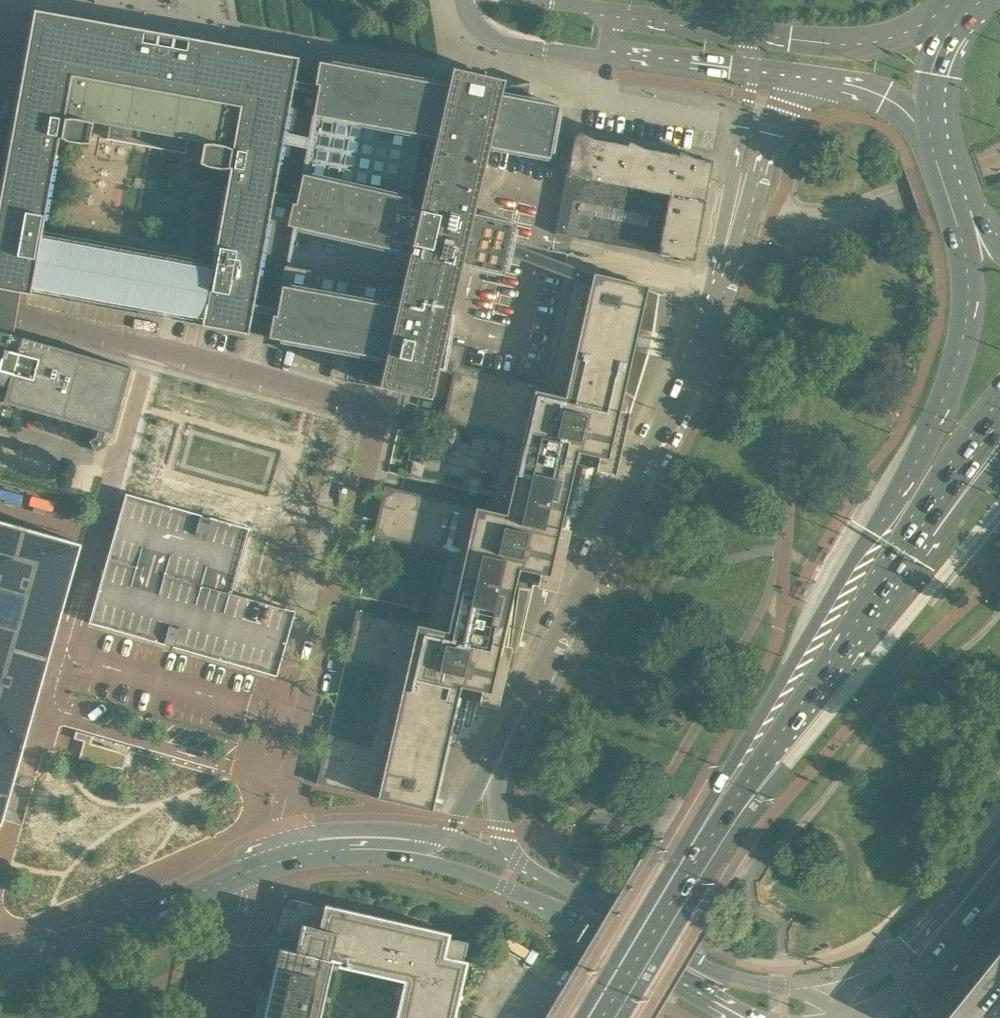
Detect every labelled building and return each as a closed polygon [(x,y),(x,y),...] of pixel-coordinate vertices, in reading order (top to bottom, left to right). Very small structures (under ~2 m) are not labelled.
[(33,280),(203,311),(201,324),(247,333),(268,221),(293,82),(298,57),(160,32),(34,9),(0,193),(0,331),(12,334),(16,313),(20,292),(30,294),(33,280)] [(377,386),(380,386),(430,398),(430,397),(439,359),(461,265),(486,271),(503,275),(515,222),(496,218),(473,212),(488,147),(549,158),(558,105),(527,99),(530,82),(502,86),(504,79),(451,67),(447,84),(318,61),(313,84),(314,84),(313,86),(293,82),(268,221),(291,226),(275,314),(272,314),(267,337),(365,354),(384,358),(377,386)] [(555,233),(615,245),(693,260),(704,200),(702,200),(704,190),(706,190),(712,161),(573,135),(555,233)] [(317,782),(423,806),(431,808),(459,684),(490,692),(518,567),(549,574),(577,450),(607,457),(647,286),(574,269),(546,393),(453,372),(442,420),(504,434),(487,510),(384,487),(373,534),(446,551),(428,627),(356,610),(345,658),(387,668),(369,744),(327,734),(317,782)] [(2,402),(97,429),(95,436),(88,440),(95,451),(106,445),(102,438),(103,435),(104,431),(112,433),(130,368),(21,336),(12,334),(0,331),(0,410),(2,402)] [(442,399),(451,362),(439,359),(430,397),(442,399)] [(250,529),(126,493),(118,520),(89,622),(276,675),(294,610),(284,607),(231,592),(250,529)] [(0,520),(0,824),(1,825),(82,543),(0,520)] [(76,731),(74,738),(84,741),(80,756),(123,768),(127,754),(120,752),(120,751),(91,742),(93,736),(76,731)] [(262,1017),(318,1017),(332,960),(338,961),(337,965),(403,980),(394,1017),(454,1017),(467,960),(463,959),(467,940),(448,936),(449,932),(324,903),(323,906),(313,904),(309,924),(300,922),(295,941),(284,939),(281,948),(279,947),(262,1017)] [(990,965),(984,978),(972,987),(966,1001),(954,1010),(950,1017),(999,1017),(999,958),(990,965)]
